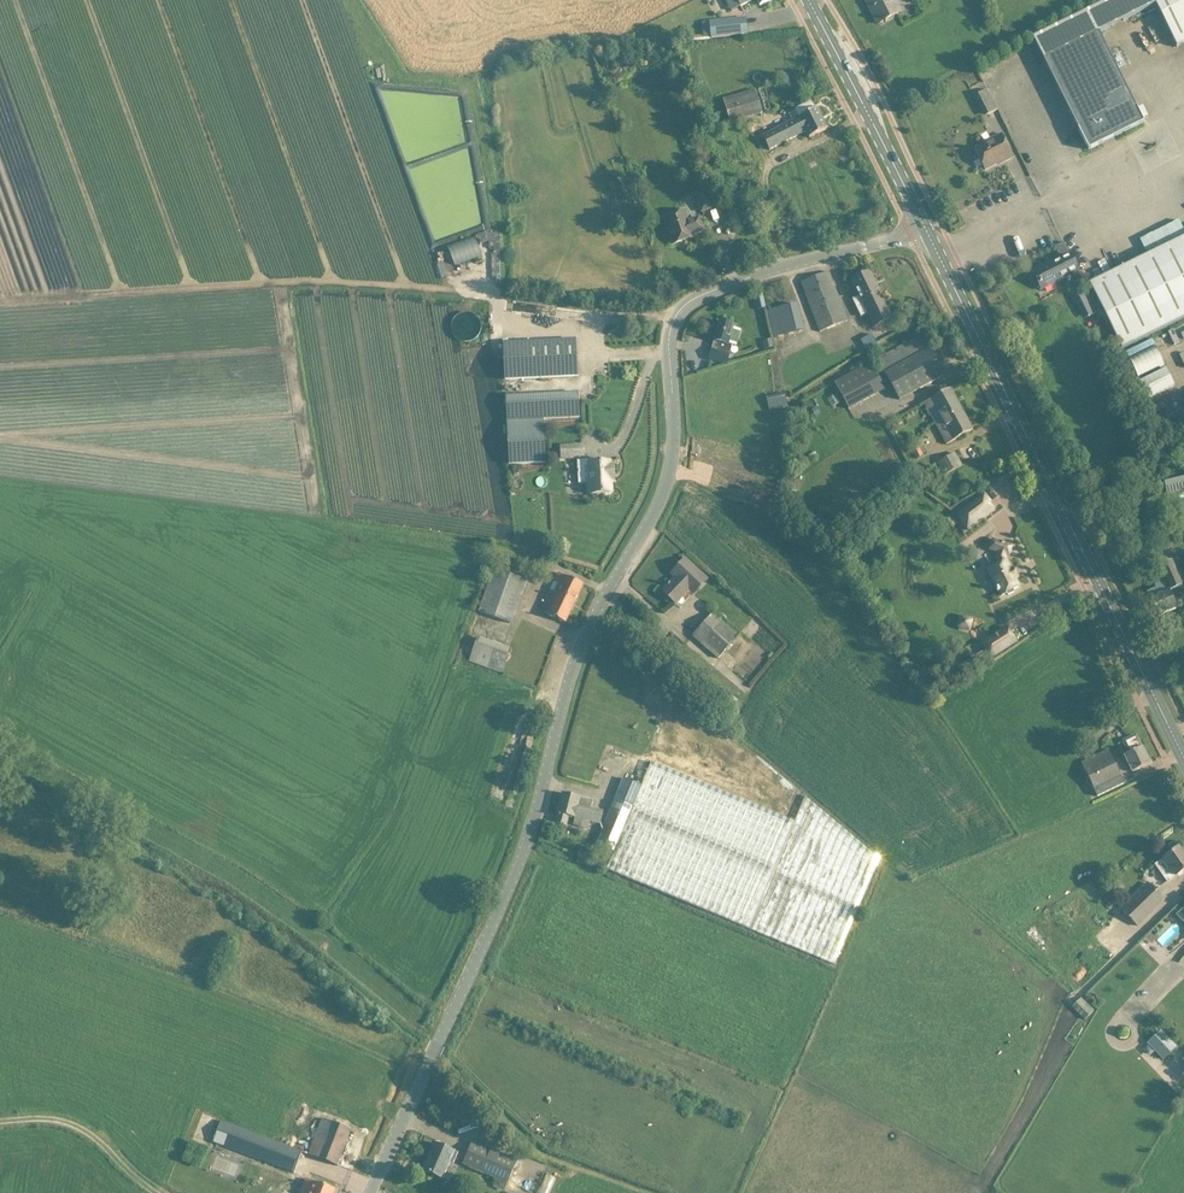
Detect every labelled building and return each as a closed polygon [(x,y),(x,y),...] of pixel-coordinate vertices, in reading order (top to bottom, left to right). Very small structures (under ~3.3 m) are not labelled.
[(878,24),(900,13),(893,0),(865,0),(878,24)] [(1099,145),(1143,123),(1099,34),(1155,6),(1177,48),(1183,45),(1183,0),(1110,0),(1088,11),(1033,38),(1088,150),(1099,145)] [(746,18),(702,22),(704,38),(748,34),(746,18)] [(730,123),(762,113),(755,90),(723,100),(730,123)] [(988,90),(978,95),(988,115),(998,110),(988,90)] [(811,101),(800,107),(796,109),(800,116),(763,135),(770,148),(806,130),(810,138),(827,129),(817,109),(815,109),(811,101)] [(984,144),(974,149),(985,170),(1002,162),(1002,163),(1013,157),(1002,134),(991,140),(991,141),(985,145),(984,144)] [(618,179),(622,193),(630,191),(626,177),(618,179)] [(715,207),(709,190),(695,195),(701,212),(715,207)] [(703,230),(699,219),(687,224),(683,211),(664,218),(674,244),(693,237),(692,234),(703,230)] [(958,221),(955,216),(950,218),(952,224),(958,221)] [(1089,284),(1121,350),(1183,319),(1183,237),(1089,284)] [(1040,290),(1052,284),(1069,276),(1079,271),(1071,253),(1061,258),(1031,273),(1040,290)] [(847,321),(838,298),(828,272),(801,282),(820,332),(847,321)] [(875,326),(881,323),(891,318),(869,273),(852,281),(860,296),(852,299),(861,317),(868,313),(875,326)] [(1078,297),(1082,303),(1089,317),(1098,312),(1088,292),(1078,297)] [(762,293),(754,295),(758,310),(765,308),(762,293)] [(803,330),(800,316),(797,304),(769,311),(775,337),(803,330)] [(727,364),(730,353),(732,345),(728,344),(734,325),(720,321),(709,359),(727,364)] [(866,352),(878,346),(872,335),(861,341),(866,352)] [(921,336),(910,342),(878,359),(888,378),(899,398),(942,375),(921,336)] [(507,380),(566,377),(578,377),(576,340),(506,343),(507,380)] [(885,390),(872,363),(857,371),(835,383),(850,410),(885,390)] [(950,389),(939,395),(925,402),(948,444),(972,431),(950,389)] [(765,397),(769,412),(788,407),(784,392),(765,397)] [(510,465),(534,464),(546,463),(544,419),(580,418),(578,393),(507,397),(510,465)] [(820,414),(816,409),(811,412),(815,417),(820,414)] [(926,460),(918,444),(913,451),(920,464),(926,460)] [(562,459),(583,458),(583,446),(561,447),(562,459)] [(962,467),(955,454),(939,462),(946,476),(962,467)] [(610,462),(589,463),(591,493),(588,493),(588,494),(612,493),(611,480),(614,480),(613,464),(610,465),(610,462)] [(768,490),(766,498),(776,501),(778,493),(768,490)] [(967,530),(984,517),(994,510),(989,503),(990,502),(984,494),(956,515),(967,530)] [(957,533),(951,538),(954,542),(960,537),(957,533)] [(999,563),(987,568),(1000,596),(1006,593),(1009,595),(1014,593),(1014,590),(1019,587),(1015,579),(1017,578),(1012,568),(1010,569),(1005,558),(1006,555),(1008,556),(1011,546),(993,540),(990,550),(998,553),(997,556),(999,563)] [(680,572),(662,591),(674,602),(681,595),(683,597),(693,585),(698,589),(707,579),(686,559),(676,569),(680,572)] [(1157,618),(1176,610),(1168,591),(1163,593),(1163,592),(1181,584),(1171,561),(1159,566),(1165,579),(1154,584),(1159,595),(1158,595),(1156,589),(1147,593),(1157,618)] [(525,580),(494,568),(478,612),(508,624),(525,580)] [(583,585),(572,580),(559,573),(541,612),(565,623),(583,585)] [(718,660),(739,635),(714,614),(693,638),(718,660)] [(646,637),(640,628),(632,634),(637,643),(646,637)] [(982,644),(991,659),(1017,643),(1007,628),(982,644)] [(974,657),(958,668),(963,676),(980,666),(974,657)] [(726,691),(717,702),(728,712),(736,703),(730,697),(732,695),(726,691)] [(1123,756),(1131,773),(1151,764),(1137,734),(1122,741),(1128,754),(1123,756)] [(1081,763),(1088,776),(1097,797),(1124,784),(1108,750),(1081,763)] [(607,869),(618,874),(834,964),(878,859),(805,797),(795,822),(651,762),(642,785),(624,778),(615,800),(597,845),(614,852),(607,869)] [(566,824),(567,824),(569,816),(575,817),(573,825),(587,829),(589,822),(600,825),(603,812),(591,809),(593,801),(563,794),(555,825),(565,827),(566,824)] [(1183,871),(1183,870),(1182,867),(1183,865),(1183,856),(1178,848),(1155,865),(1167,882),(1183,871)] [(1163,901),(1146,885),(1121,911),(1137,927),(1163,901)] [(1085,1020),(1094,1011),(1081,999),(1072,1008),(1085,1020)] [(1161,1032),(1148,1044),(1164,1060),(1177,1048),(1161,1032)] [(202,1113),(192,1141),(206,1146),(216,1119),(202,1113)] [(471,1122),(469,1115),(454,1118),(456,1125),(471,1122)] [(309,1154),(337,1166),(351,1129),(323,1118),(309,1154)] [(293,1173),(301,1153),(221,1121),(213,1141),(293,1173)] [(463,1163),(497,1179),(493,1186),(504,1191),(517,1162),(473,1142),(463,1163)] [(424,1171),(440,1178),(449,1158),(453,1159),(456,1153),(434,1143),(430,1153),(432,1154),(424,1171)] [(546,1176),(537,1173),(529,1192),(540,1192),(546,1176)] [(335,1190),(307,1179),(304,1187),(306,1188),(304,1192),(334,1192),(335,1190)]
